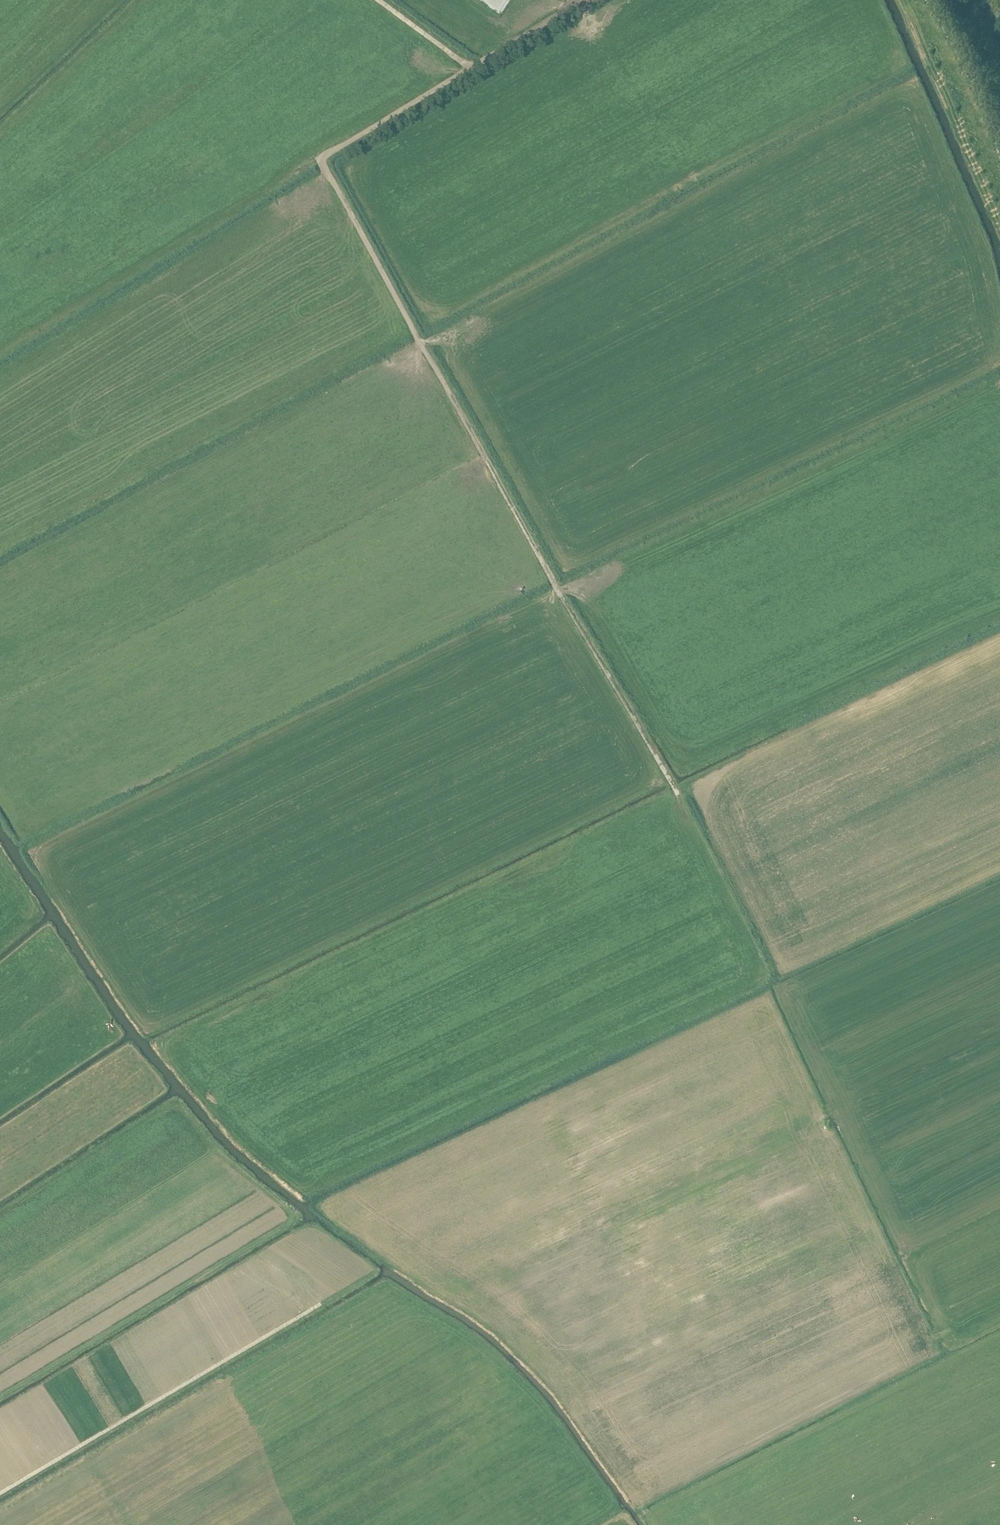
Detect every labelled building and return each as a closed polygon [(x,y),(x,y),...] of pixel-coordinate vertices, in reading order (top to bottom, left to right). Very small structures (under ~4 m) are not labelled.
[(828,1101),(836,1098),(830,1082),(822,1085),(828,1101)]
